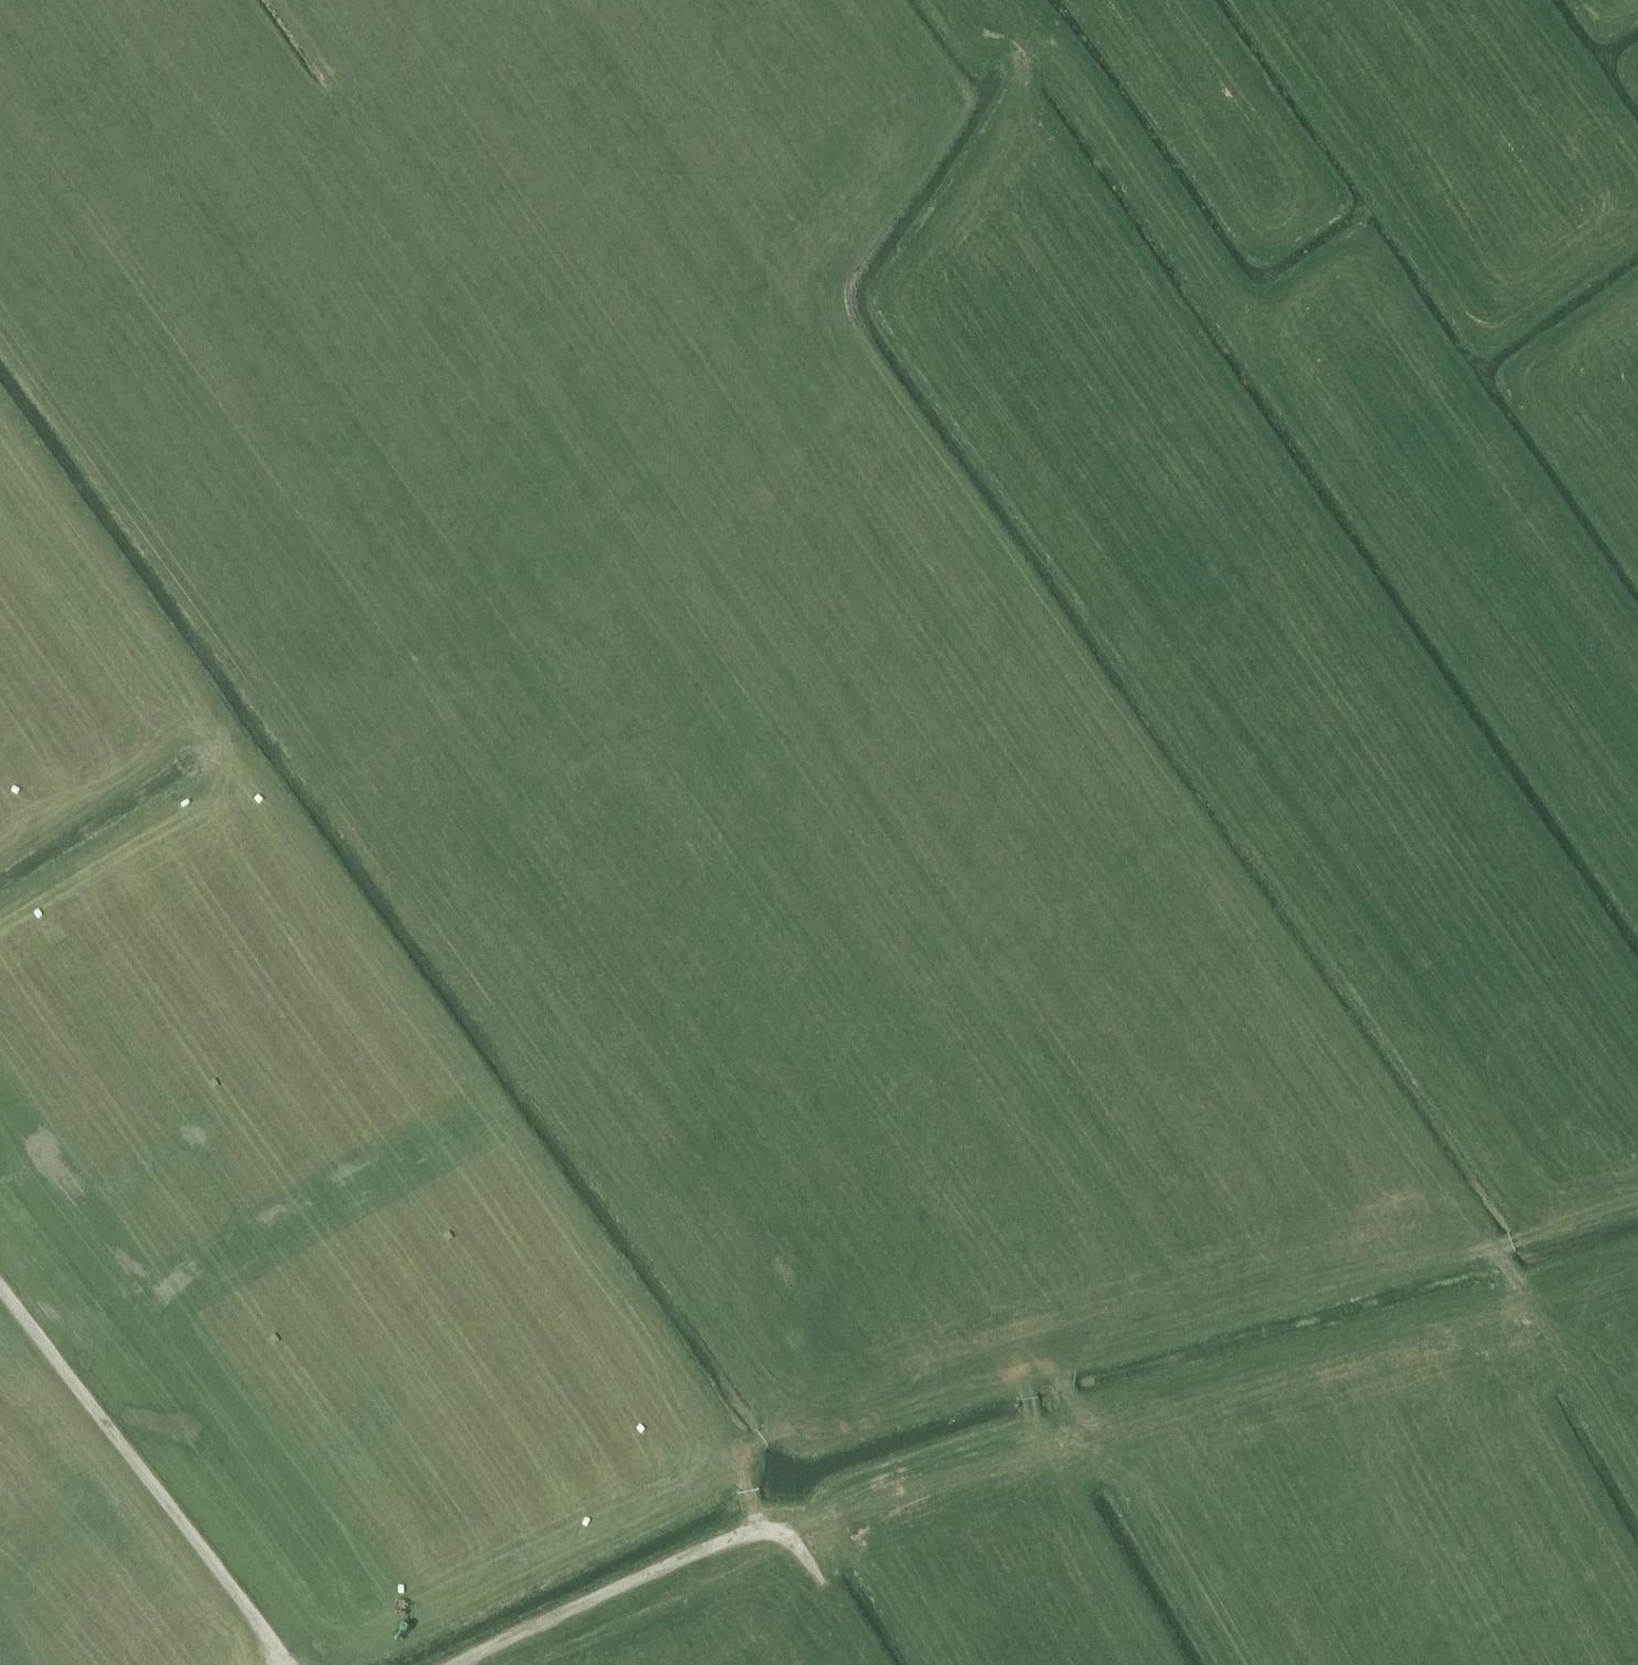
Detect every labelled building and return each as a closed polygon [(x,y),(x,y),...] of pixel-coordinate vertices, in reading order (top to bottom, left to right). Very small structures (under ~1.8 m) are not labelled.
[(1056,1388),(1043,1392),(1050,1411),(1063,1406),(1056,1388)]
